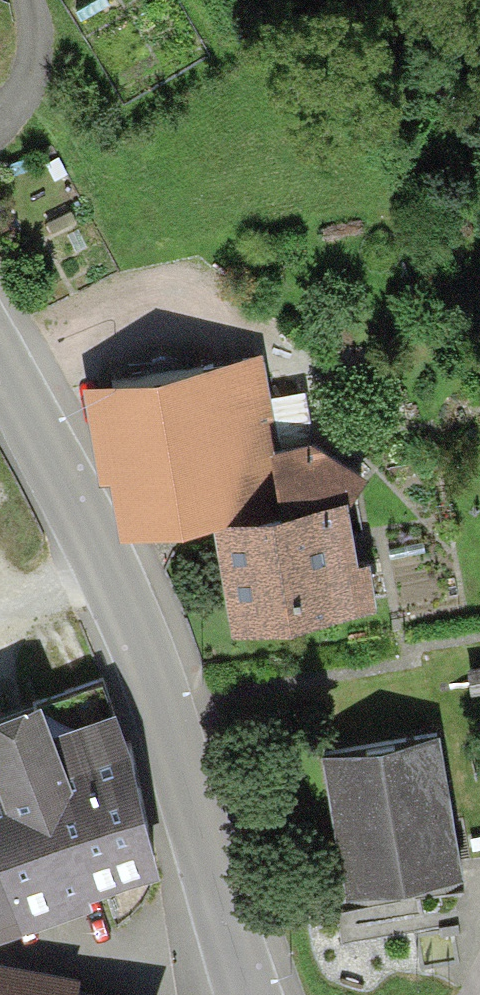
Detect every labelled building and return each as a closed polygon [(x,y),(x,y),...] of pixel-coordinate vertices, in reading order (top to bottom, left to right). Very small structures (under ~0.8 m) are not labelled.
[(110,469),(117,519),(214,505),(277,495),(268,433),(277,432),(265,349),(84,375),(98,470),(110,469)] [(277,432),(268,433),(277,495),(350,484),(351,494),(368,469),(310,426),(277,432)] [(277,495),(214,505),(230,617),(377,595),(370,548),(359,550),(351,494),(350,484),(277,495)] [(20,918),(92,895),(89,884),(95,882),(157,857),(145,781),(116,695),(54,717),(41,681),(0,695),(0,859),(20,918)] [(436,727),(320,747),(344,888),(460,868),(436,727)] [(0,859),(0,925),(20,918),(0,859)] [(71,985),(74,969),(0,956),(0,994),(128,994),(71,985)]
